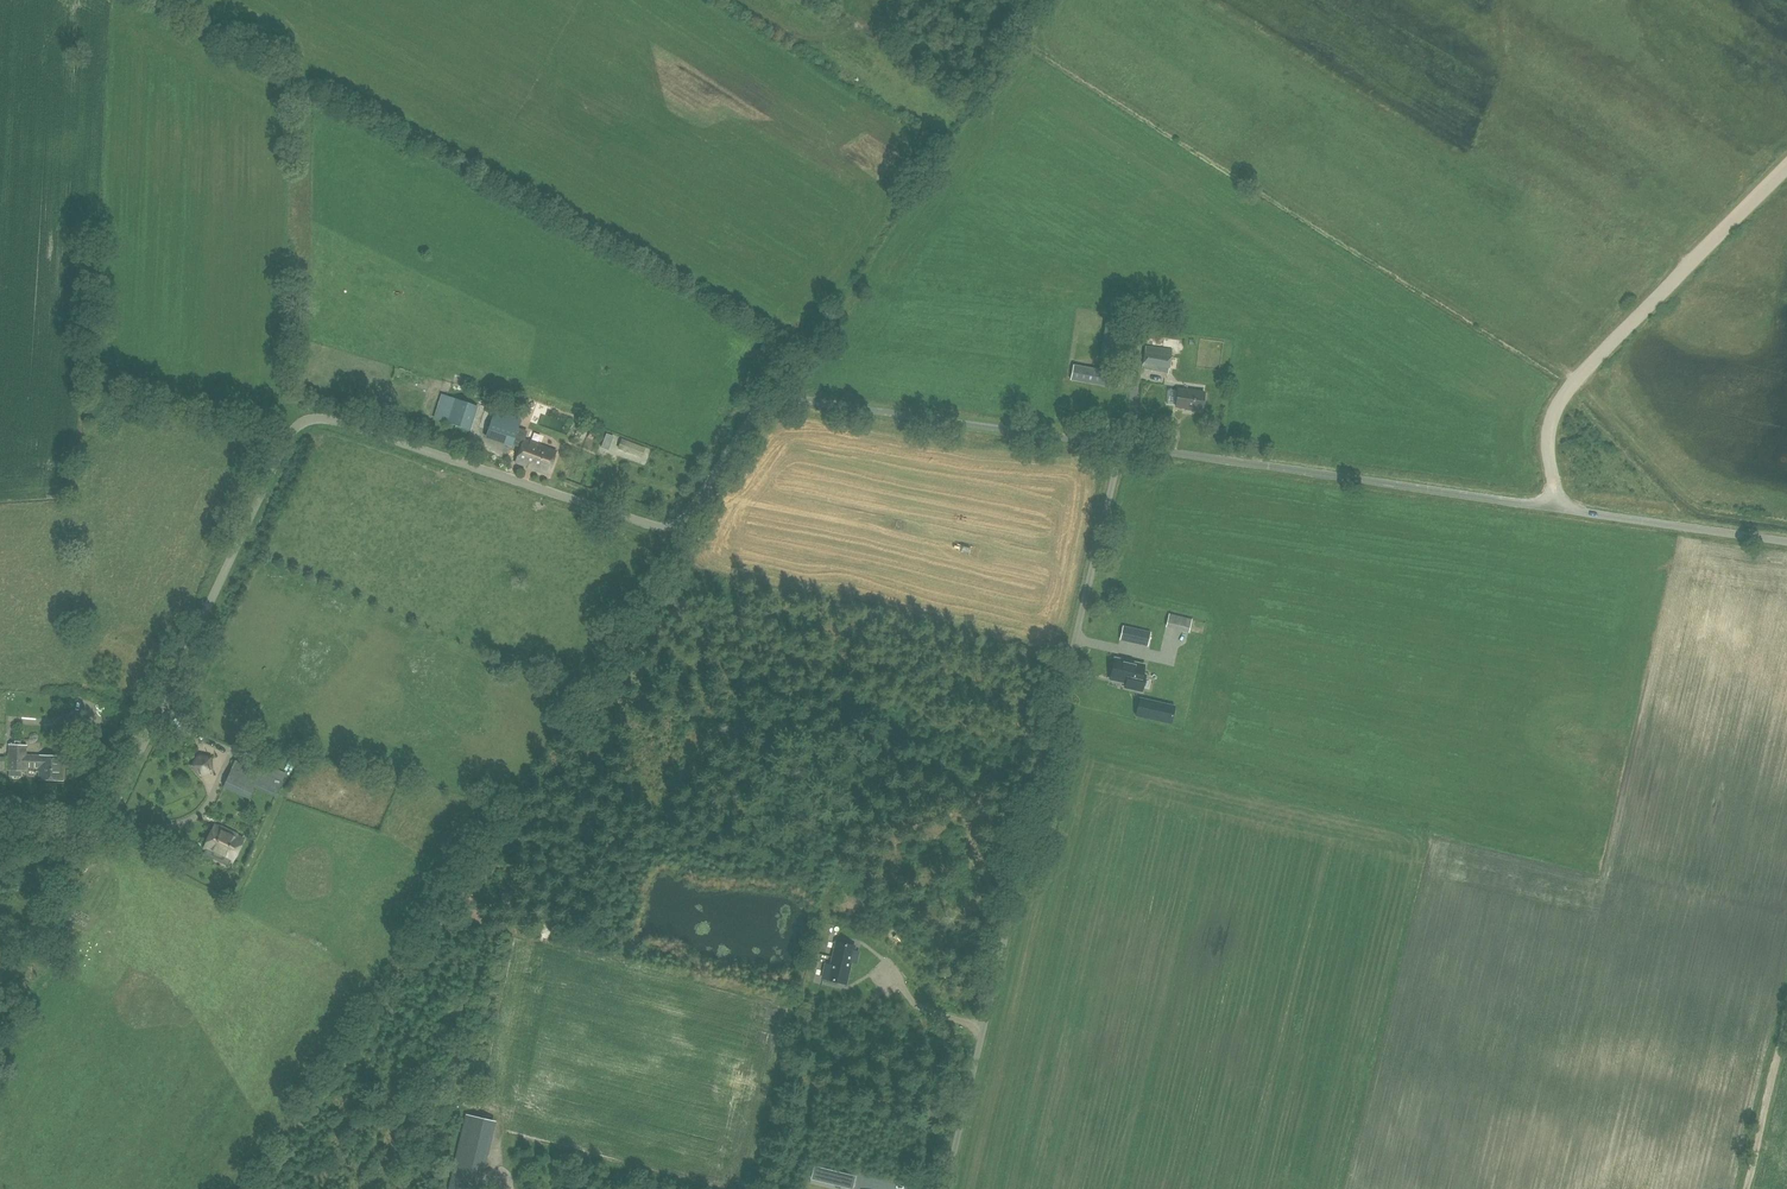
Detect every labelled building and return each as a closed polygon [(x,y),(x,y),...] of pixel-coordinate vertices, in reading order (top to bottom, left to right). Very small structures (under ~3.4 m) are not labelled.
[(1168,373),(1172,351),(1145,346),(1141,368),(1168,373)] [(1117,388),(1120,374),(1073,365),(1070,379),(1117,388)] [(548,404),(551,393),(532,386),(528,397),(548,404)] [(1202,410),(1204,392),(1178,388),(1176,406),(1202,410)] [(468,430),(476,406),(454,399),(446,422),(468,430)] [(556,451),(523,440),(516,437),(521,422),(494,413),(486,436),(513,445),(514,443),(521,445),(515,462),(547,474),(556,451)] [(622,439),(619,448),(641,457),(644,448),(622,439)] [(1120,638),(1148,644),(1150,632),(1123,626),(1120,638)] [(1168,650),(1171,641),(1163,639),(1161,648),(1168,650)] [(1126,683),(1125,687),(1141,691),(1145,674),(1142,673),(1144,665),(1115,658),(1110,679),(1126,683)] [(1141,695),(1137,713),(1171,721),(1175,703),(1141,695)] [(39,756),(25,756),(25,746),(8,746),(8,772),(24,772),(24,768),(39,769),(38,780),(62,780),(63,757),(39,756)] [(260,772),(236,761),(224,787),(249,799),(255,786),(275,795),(285,773),(265,763),(260,772)] [(215,826),(205,847),(214,852),(212,855),(222,859),(224,856),(232,860),(243,839),(215,826)] [(854,946),(836,941),(831,964),(825,963),(822,978),(845,984),(850,962),(856,963),(858,951),(853,950),(854,946)] [(490,1120),(466,1114),(448,1188),(474,1188),(490,1120)] [(855,1176),(814,1166),(811,1178),(835,1184),(834,1185),(844,1187),(845,1186),(852,1188),(855,1176)]
